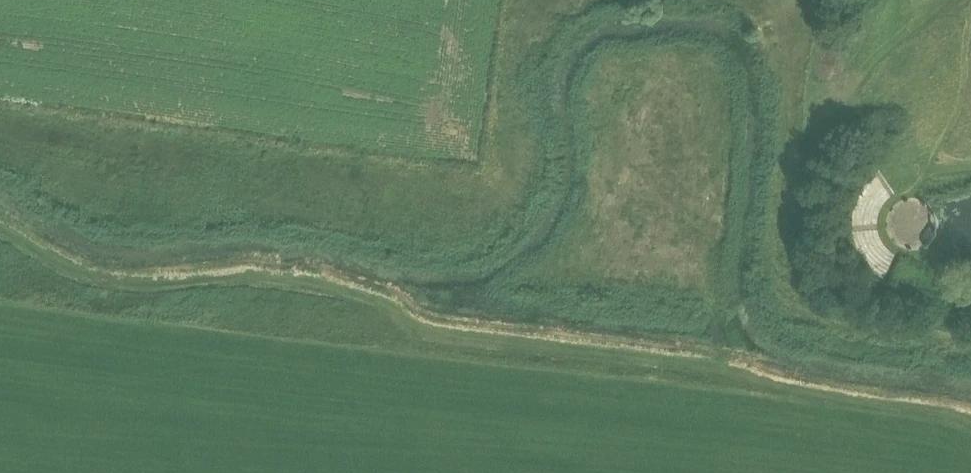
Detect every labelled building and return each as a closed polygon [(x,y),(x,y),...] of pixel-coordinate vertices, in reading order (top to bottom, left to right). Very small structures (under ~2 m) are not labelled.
[(891,197),(875,172),(869,177),(865,182),(860,190),(857,198),(853,207),(850,217),(850,226),(850,229),(850,232),(852,242),(856,251),(861,258),(866,266),(873,272),(883,280),(895,255),(890,251),(886,247),(883,243),(881,238),(878,230),(878,227),(877,224),(878,217),(880,211),(883,206),(886,201),(891,197)]
